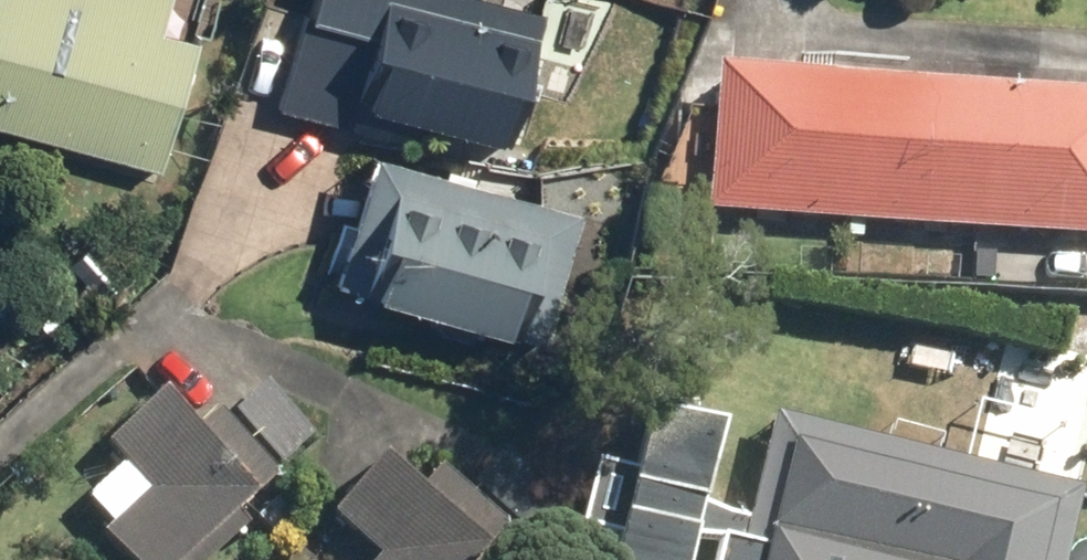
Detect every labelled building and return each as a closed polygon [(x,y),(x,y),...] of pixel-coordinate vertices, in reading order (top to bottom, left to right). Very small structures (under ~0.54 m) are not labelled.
[(155,171),(192,38),(155,28),(163,0),(0,0),(0,129),(155,171)] [(273,111),(343,129),(349,105),(501,144),(514,92),(524,94),(544,14),(488,0),(309,0),(306,13),(299,11),(273,111)] [(720,65),(710,211),(1086,236),(1086,90),(720,65)] [(375,153),(335,284),(541,347),(581,215),(375,153)] [(267,379),(233,410),(278,461),(313,430),(267,379)] [(101,532),(127,559),(185,559),(280,473),(222,410),(197,433),(159,393),(104,444),(147,490),(101,532)] [(1082,493),(957,462),(964,435),(895,418),(890,442),(778,415),(755,506),(728,500),(713,559),(1066,559),(1082,493)] [(506,443),(475,479),(527,522),(557,487),(506,443)] [(373,559),(478,559),(514,518),(446,461),(428,482),(388,448),(336,509),(383,548),(373,559)]
